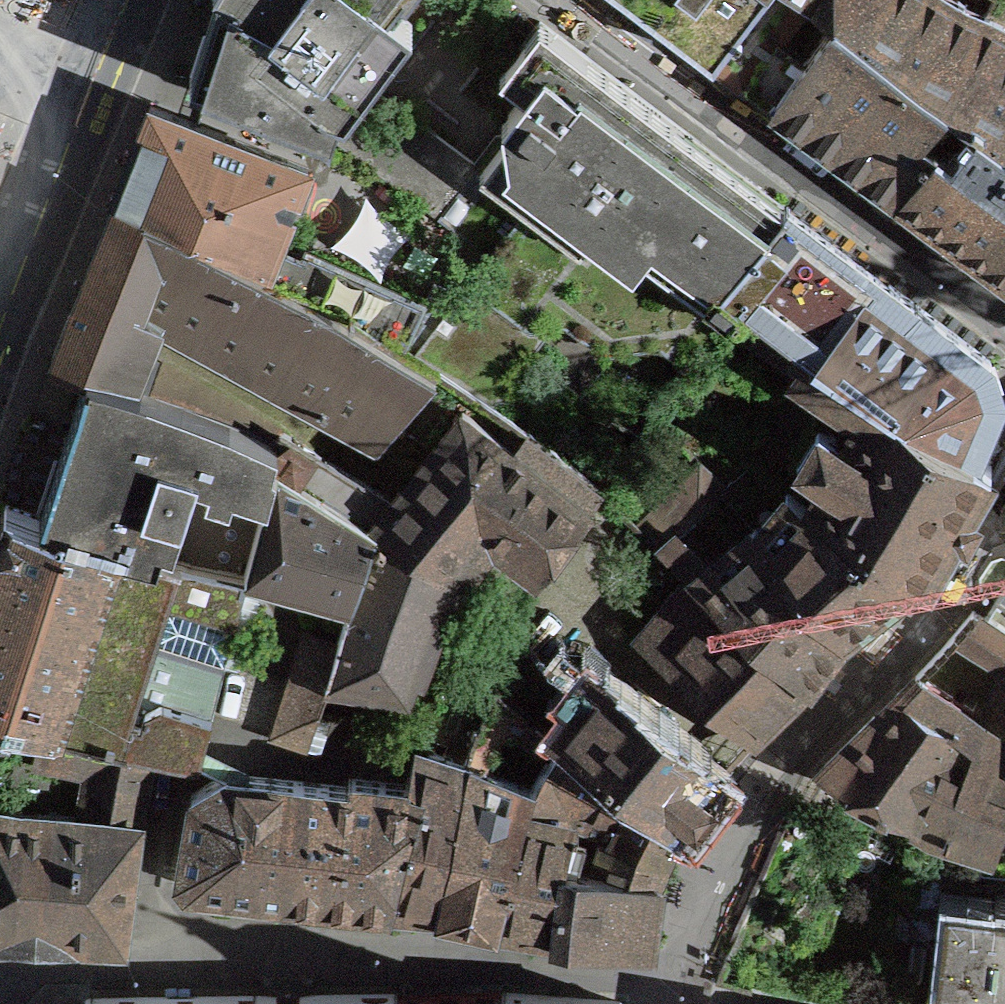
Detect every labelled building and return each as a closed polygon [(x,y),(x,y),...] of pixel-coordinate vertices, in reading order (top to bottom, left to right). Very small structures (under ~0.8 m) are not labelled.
[(190,78),(321,130),(328,134),(348,107),(411,23),(393,9),(400,0),(215,0),(190,78)] [(711,60),(756,0),(631,0),(711,60)] [(771,105),(834,12),(815,0),(756,0),(711,60),(751,90),(771,105)] [(834,12),(947,98),(976,120),(1004,142),(1004,27),(958,0),(815,0),(834,12)] [(896,198),(936,143),(921,133),(947,98),(834,12),(771,105),(844,159),(896,198)] [(690,369),(692,371),(746,303),(722,284),(783,206),(608,74),(539,22),(499,76),(523,95),(501,123),(505,143),(484,171),(422,124),(379,130),(348,107),(328,134),(489,256),(414,355),(435,370),(491,409),(496,402),(509,401),(507,387),(545,336),(543,320),(570,317),(606,345),(656,338),(691,363),(690,369)] [(422,300),(307,250),(279,240),(307,167),(150,106),(129,161),(113,201),(179,227),(349,314),(402,347),(422,300)] [(936,143),(896,198),(938,229),(1004,278),(1004,142),(976,120),(951,155),(936,143)] [(343,508),(363,483),(284,437),(146,357),(158,325),(377,447),(434,372),(435,370),(414,355),(402,347),(349,314),(179,227),(113,201),(73,303),(51,360),(86,371),(116,379),(134,387),(275,444),(269,463),(274,466),(343,508)] [(995,377),(989,360),(864,265),(784,205),(783,206),(722,284),(746,303),(782,332),(873,398),(871,401),(974,461),(975,457),(1001,394),(995,377)] [(825,477),(806,506),(914,574),(910,577),(923,585),(944,548),(991,466),(975,457),(974,461),(871,401),(873,398),(782,332),(766,352),(861,418),(846,442),(818,426),(797,461),(825,477)] [(243,578),(274,466),(269,463),(275,444),(134,387),(116,379),(86,371),(56,464),(38,520),(61,530),(122,546),(178,561),(242,579),(243,578)] [(449,576),(480,531),(536,574),(563,541),(601,494),(597,489),(513,424),(501,440),(462,411),(392,501),(363,483),(343,508),(375,527),(449,576)] [(375,527),(343,508),(274,466),(243,578),(247,579),(248,579),(249,576),(296,589),(351,604),(375,527)] [(910,577),(914,574),(806,506),(806,507),(770,552),(840,639),(853,622),(865,612),(910,577)] [(243,578),(242,579),(178,561),(122,546),(61,530),(38,520),(5,507),(0,523),(0,724),(2,724),(3,722),(41,730),(63,735),(95,742),(120,747),(152,754),(197,763),(200,757),(204,743),(210,718),(222,666),(234,626),(247,579),(243,578)] [(337,647),(326,681),(406,694),(424,646),(449,576),(375,527),(351,604),(337,647)] [(752,530),(712,562),(680,528),(660,546),(687,574),(807,682),(818,668),(840,639),(770,552),(752,530)] [(807,682),(687,574),(634,638),(750,741),(755,735),(769,721),(807,682)] [(1004,666),(1004,632),(973,611),(952,634),(1004,666)] [(319,711),(317,710),(326,681),(337,647),(307,637),(276,732),(305,742),(303,748),(307,750),(319,711)] [(972,733),(899,692),(867,724),(823,767),(822,769),(822,771),(822,773),(824,776),(829,778),(992,841),(1004,802),(1004,670),(972,733)] [(549,736),(552,738),(676,831),(695,807),(717,778),(724,769),(605,672),(549,736)] [(152,754),(120,747),(95,742),(63,735),(41,730),(34,762),(88,773),(80,817),(19,813),(0,808),(0,936),(18,937),(88,941),(125,943),(134,882),(136,869),(143,822),(152,754)] [(670,849),(676,831),(552,738),(549,736),(546,734),(536,748),(550,756),(530,790),(522,819),(574,827),(588,831),(609,838),(667,857),(670,849)] [(204,743),(200,757),(225,774),(248,776),(250,766),(204,743)] [(415,748),(407,785),(407,788),(419,791),(389,907),(409,909),(439,912),(467,765),(467,763),(415,748)] [(495,927),(495,926),(522,819),(530,790),(467,765),(439,912),(438,914),(462,920),(495,927)] [(192,792),(177,875),(185,885),(222,889),(287,896),(299,781),(248,776),(225,774),(192,792)] [(419,791),(407,788),(407,785),(349,778),(348,787),(299,781),(287,896),(334,901),(389,907),(419,791)] [(574,827),(522,819),(495,926),(514,929),(552,936),(560,867),(563,867),(574,827)] [(660,874),(667,857),(609,838),(603,857),(583,851),(588,831),(574,827),(563,867),(657,882),(656,882),(660,874)] [(560,867),(552,936),(643,949),(649,949),(649,944),(651,931),(657,882),(563,867),(560,867)] [(982,1003),(1004,1003),(1004,908),(948,901),(938,999),(952,1001),(982,1003)] [(621,1002),(498,992),(88,999),(85,1000),(84,1003),(621,1003),(621,1002)]
